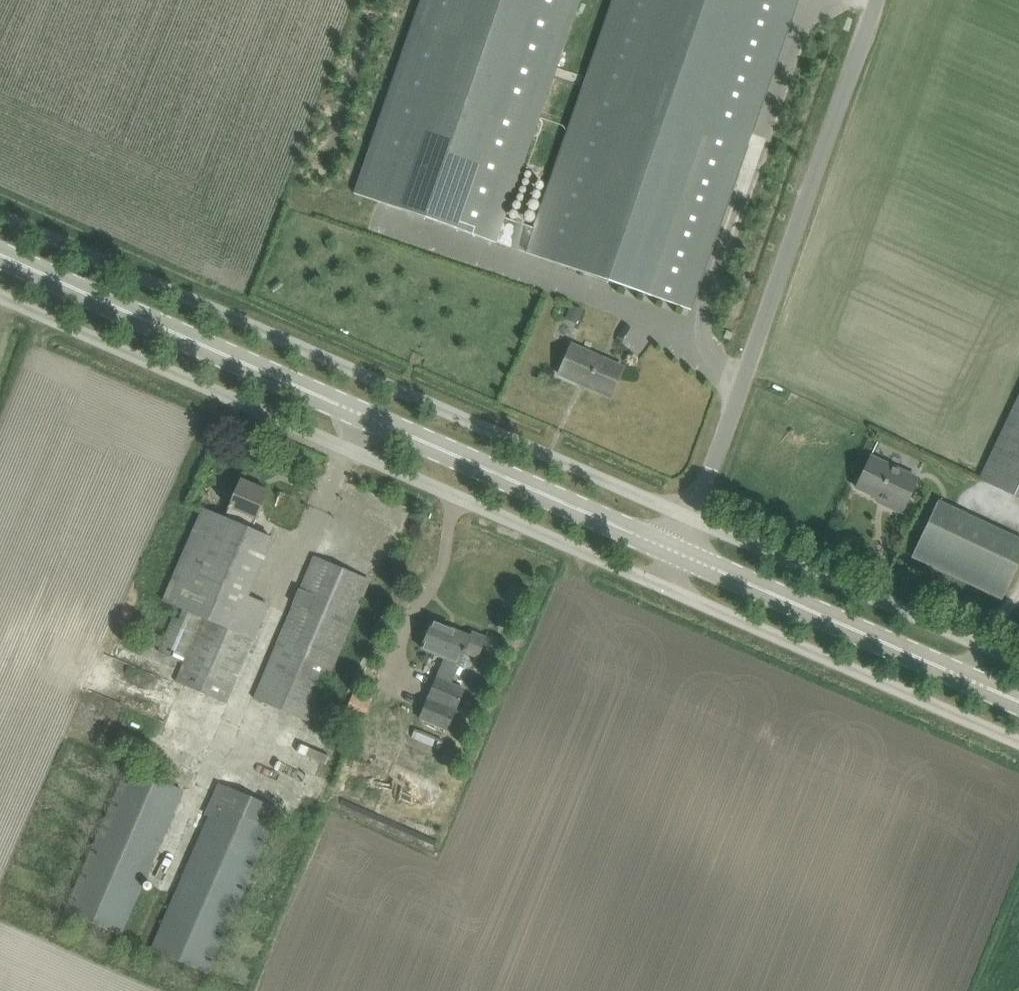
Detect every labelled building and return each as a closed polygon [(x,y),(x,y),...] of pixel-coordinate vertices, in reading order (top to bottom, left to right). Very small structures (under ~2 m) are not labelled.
[(536,227),(505,217),(580,0),(422,0),(355,193),(691,309),(798,0),(614,0),(536,227)] [(573,305),(568,316),(579,321),(584,310),(573,305)] [(572,345),(567,356),(559,375),(610,397),(623,367),(572,345)] [(1018,497),(1018,398),(980,479),(1018,497)] [(918,479),(889,465),(871,457),(857,488),(887,502),(886,505),(902,513),(918,479)] [(163,600),(178,606),(159,651),(184,662),(176,681),(226,703),(268,605),(248,596),(273,539),(252,529),(269,491),(242,479),(225,518),(204,509),(163,600)] [(921,538),(913,556),(998,596),(1018,550),(1018,543),(963,516),(937,505),(928,522),(921,538)] [(310,720),(362,599),(370,580),(315,557),(254,698),(310,720)] [(452,683),(460,664),(465,652),(478,657),(486,637),(473,632),(471,636),(434,620),(422,648),(445,658),(419,718),(447,730),(465,689),(452,683)] [(64,910),(122,935),(185,789),(127,764),(64,910)] [(219,782),(205,813),(211,815),(151,948),(207,973),(280,809),(219,782)]
